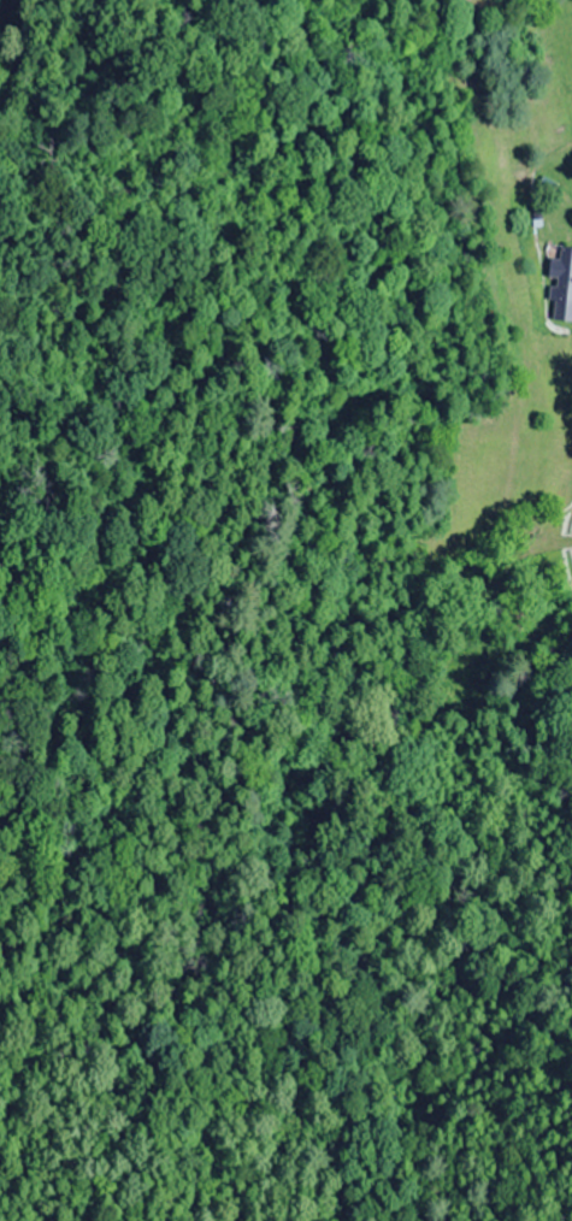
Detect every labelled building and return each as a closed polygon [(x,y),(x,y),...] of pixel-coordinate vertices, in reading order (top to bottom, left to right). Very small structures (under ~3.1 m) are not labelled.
[(558,247),(554,319),(571,320),(571,247),(558,247)]
